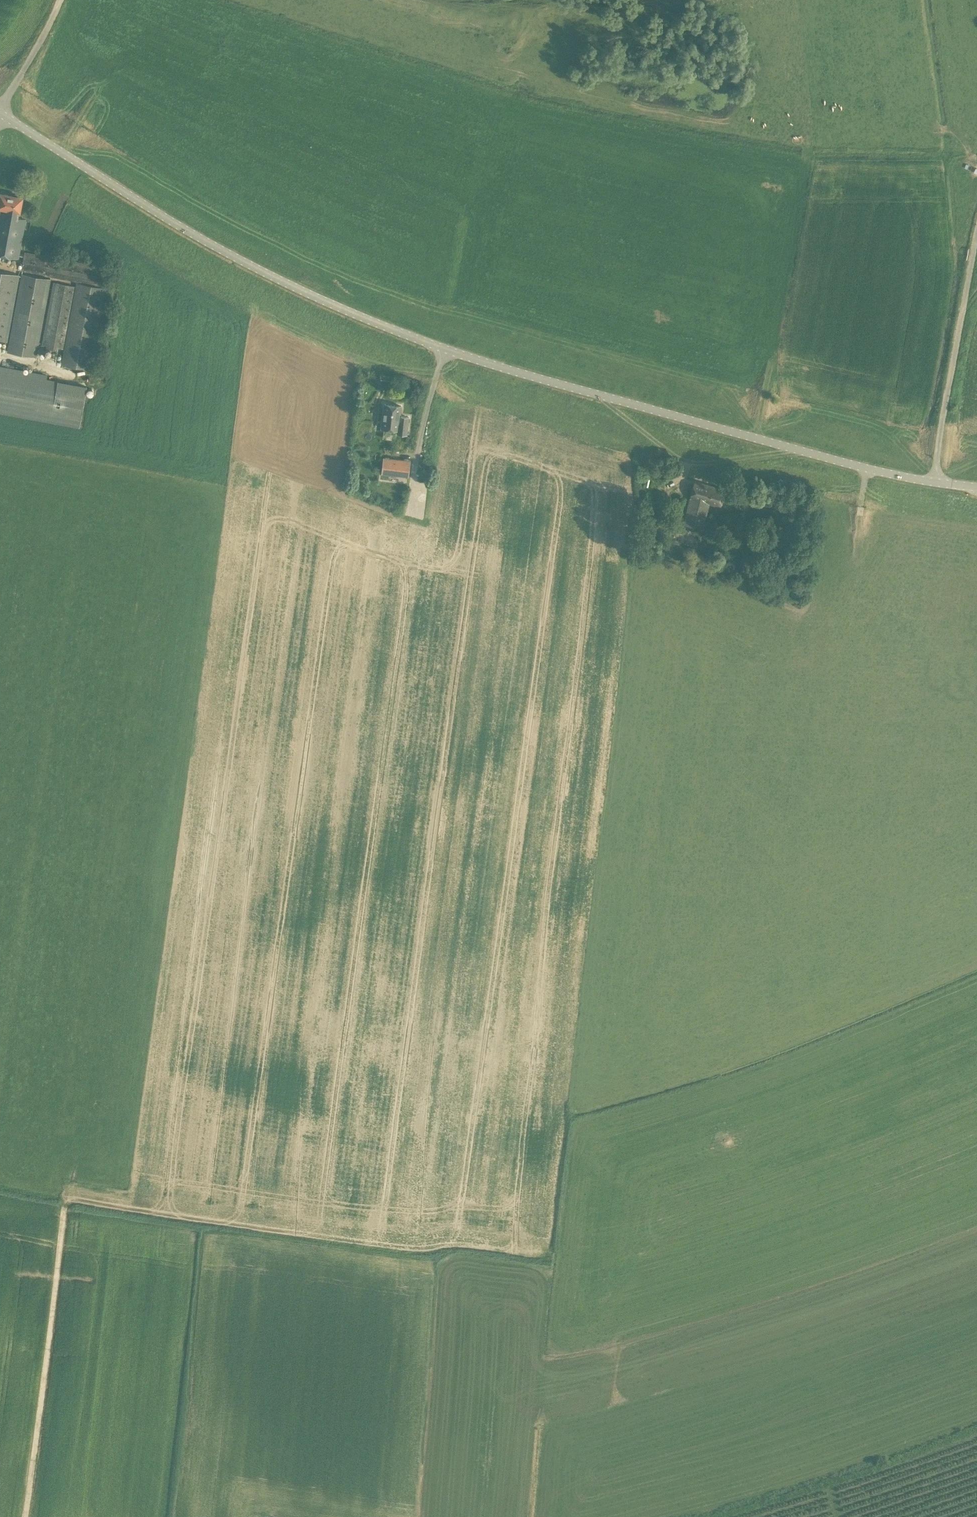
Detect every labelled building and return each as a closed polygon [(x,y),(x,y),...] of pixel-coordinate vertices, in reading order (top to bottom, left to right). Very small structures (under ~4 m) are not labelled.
[(970,109),(963,114),(968,121),(975,116),(970,109)] [(18,217),(22,196),(1,192),(0,196),(0,254),(19,258),(26,219),(18,217)] [(8,340),(6,350),(38,355),(40,343),(63,347),(61,364),(89,368),(102,287),(52,279),(52,277),(22,272),(22,273),(0,270),(0,339),(8,340)] [(78,425),(85,384),(46,378),(47,373),(0,365),(0,412),(78,425)] [(403,414),(401,405),(386,403),(383,429),(399,430),(399,435),(408,436),(411,416),(403,414)] [(381,472),(408,476),(409,463),(382,459),(381,472)] [(724,489),(695,481),(684,523),(702,528),(708,503),(720,506),(724,489)]
